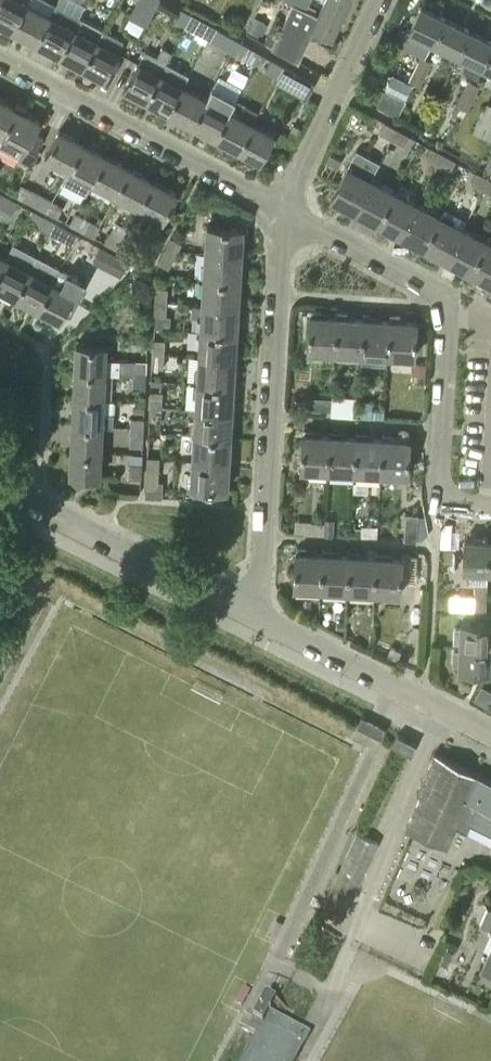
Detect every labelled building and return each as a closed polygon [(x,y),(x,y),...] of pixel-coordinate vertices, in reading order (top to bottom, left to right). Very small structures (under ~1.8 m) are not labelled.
[(12,30),(26,3),(28,0),(0,0),(0,23),(12,30)] [(129,15),(146,23),(159,0),(137,0),(129,15)] [(312,30),(332,39),(350,0),(324,0),(318,13),(306,7),(310,0),(294,0),(293,2),(271,46),(298,61),(312,30)] [(26,3),(12,30),(35,41),(49,15),(26,3)] [(55,3),(49,15),(35,41),(57,53),(71,26),(77,15),(55,3)] [(190,14),(191,13),(179,6),(172,18),(186,26),(189,21),(186,19),(189,13),(190,14)] [(433,44),(445,19),(421,7),(409,32),(433,44)] [(204,20),(191,13),(190,14),(189,13),(186,19),(189,21),(186,26),(197,32),(204,20)] [(469,30),(445,19),(433,44),(457,55),(469,30)] [(94,38),(71,26),(57,53),(79,65),(94,38)] [(100,27),(94,38),(79,65),(102,77),(123,39),(100,27)] [(469,30),(457,55),(466,59),(462,69),(476,76),(481,67),(490,46),(490,40),(469,30)] [(232,44),(235,39),(224,33),(219,44),(232,52),(235,46),(232,44)] [(248,47),(235,39),(232,44),(235,46),(232,52),(243,57),(248,47)] [(146,101),(160,73),(159,73),(170,51),(161,46),(156,56),(144,50),(138,62),(137,62),(123,88),(146,101)] [(481,67),(490,71),(490,46),(481,67)] [(414,82),(426,57),(420,54),(408,79),(414,82)] [(432,60),(426,57),(414,82),(420,86),(432,60)] [(265,69),(277,76),(283,65),(271,59),(265,69)] [(314,83),(283,65),(277,76),(275,81),(306,98),(314,83)] [(160,73),(146,101),(168,113),(183,85),(160,73)] [(461,106),(474,81),(468,78),(455,103),(461,106)] [(474,81),(461,106),(461,107),(466,109),(467,109),(480,84),(474,81)] [(205,97),(183,85),(168,113),(191,125),(205,97)] [(406,99),(385,89),(377,105),(399,116),(406,99)] [(228,109),(205,97),(191,125),(213,137),(228,109)] [(0,98),(0,133),(2,134),(16,107),(0,98)] [(486,101),(472,131),(490,140),(490,104),(486,101)] [(455,117),(460,106),(455,103),(450,114),(455,117)] [(2,134),(0,139),(0,147),(5,150),(29,162),(43,136),(34,131),(40,119),(16,107),(2,134)] [(458,114),(462,116),(466,109),(461,107),(458,114)] [(250,121),(228,109),(213,137),(236,149),(250,121)] [(273,133),(250,121),(236,149),(259,161),(273,133)] [(397,136),(400,130),(386,122),(381,132),(391,138),(393,134),(397,136)] [(69,169),(83,142),(59,129),(45,156),(69,169)] [(393,134),(391,138),(404,145),(410,135),(400,130),(397,136),(393,134)] [(83,142),(69,169),(63,182),(85,194),(92,182),(107,154),(83,142)] [(442,160),(445,155),(430,146),(425,157),(437,163),(439,158),(442,160)] [(355,211),(371,179),(380,162),(357,150),(331,199),(355,211)] [(483,169),(490,173),(490,152),(483,169)] [(107,154),(92,182),(116,194),(130,167),(107,154)] [(455,160),(445,155),(442,160),(439,158),(437,163),(449,170),(455,160)] [(130,167),(116,194),(139,207),(154,179),(130,167)] [(483,189),(489,178),(476,171),(471,182),(483,189)] [(489,178),(483,189),(490,193),(490,179),(489,178)] [(178,192),(154,179),(139,207),(163,220),(178,192)] [(394,192),(371,179),(355,211),(377,223),(394,192)] [(39,200),(42,194),(19,182),(14,193),(33,203),(35,198),(39,200)] [(394,192),(377,223),(400,236),(417,204),(394,192)] [(1,205),(3,206),(0,211),(0,216),(7,220),(11,211),(17,201),(3,193),(0,198),(4,200),(1,205)] [(64,206),(42,194),(39,200),(35,198),(33,203),(58,216),(64,206)] [(440,216),(417,204),(400,236),(423,248),(440,216)] [(86,225),(89,220),(75,213),(70,223),(80,229),(83,223),(86,225)] [(54,220),(44,215),(38,225),(52,232),(54,227),(52,225),(54,220)] [(440,216),(423,248),(446,260),(463,228),(440,216)] [(54,227),(52,232),(62,238),(67,228),(54,220),(52,225),(54,227)] [(99,226),(89,220),(86,225),(83,223),(80,229),(94,236),(99,226)] [(207,226),(206,252),(242,255),(244,228),(207,226)] [(463,228),(446,260),(469,272),(486,241),(463,228)] [(111,229),(104,241),(117,249),(123,236),(111,229)] [(171,237),(164,249),(177,250),(181,242),(171,237)] [(469,272),(490,284),(490,243),(486,241),(469,272)] [(0,265),(0,287),(14,294),(35,254),(14,243),(7,255),(6,255),(0,265)] [(177,250),(164,249),(158,261),(168,267),(177,250)] [(115,252),(107,268),(121,275),(129,259),(115,252)] [(242,255),(206,252),(204,278),(240,281),(242,255)] [(35,254),(14,294),(36,306),(51,279),(52,279),(59,267),(60,266),(35,254)] [(87,281),(60,266),(59,267),(52,279),(51,279),(36,306),(60,319),(67,305),(72,307),(87,281)] [(240,281),(204,278),(202,304),(239,307),(240,281)] [(155,286),(155,300),(166,301),(166,287),(155,286)] [(166,301),(155,300),(154,314),(165,315),(166,301)] [(202,304),(201,330),(237,333),(239,307),(202,304)] [(337,315),(336,315),(329,315),(329,311),(312,310),(312,314),(309,313),(307,351),(335,352),(337,315)] [(336,314),(336,315),(337,315),(335,352),(361,354),(363,317),(356,316),(356,313),(338,312),(338,314),(336,314)] [(363,315),(363,317),(361,354),(388,355),(390,318),(381,318),(381,314),(365,313),(364,316),(363,315)] [(391,318),(390,318),(388,355),(415,357),(417,320),(408,319),(408,315),(391,314),(391,318)] [(237,333),(201,330),(199,356),(235,358),(237,333)] [(159,351),(163,351),(164,339),(152,338),(152,354),(159,355),(159,351)] [(135,359),(106,358),(107,344),(76,343),(75,370),(106,371),(135,373),(135,375),(140,375),(140,371),(145,371),(146,360),(147,347),(134,346),(133,358),(135,359)] [(159,355),(152,354),(151,366),(163,367),(163,351),(159,351),(159,355)] [(199,356),(197,382),(234,384),(235,358),(199,356)] [(426,362),(413,361),(413,372),(425,373),(426,362)] [(75,370),(74,396),(104,397),(106,371),(75,370)] [(140,375),(135,375),(135,386),(145,387),(145,371),(140,371),(140,375)] [(197,382),(195,408),(232,410),(234,384),(197,382)] [(149,404),(161,405),(162,391),(150,390),(149,404)] [(74,396),(73,421),(103,423),(114,423),(114,412),(104,412),(104,397),(74,396)] [(331,397),(319,396),(318,410),(330,410),(331,397)] [(357,399),(333,398),(332,413),(357,415),(357,399)] [(135,400),(135,411),(143,411),(144,400),(135,400)] [(161,405),(149,404),(149,418),(160,419),(161,405)] [(195,408),(194,434),(230,436),(232,410),(195,408)] [(138,429),(143,430),(144,418),(133,417),(132,432),(137,432),(138,429)] [(73,421),(71,447),(102,449),(103,423),(73,421)] [(328,471),(330,434),(321,434),(321,429),(304,428),(304,433),(303,433),(300,470),(328,471)] [(137,432),(132,432),(131,444),(143,444),(143,430),(138,429),(137,432)] [(330,434),(328,471),(354,473),(356,436),(347,435),(347,431),(330,430),(330,434)] [(358,436),(356,436),(354,473),(381,474),(383,437),(376,437),(376,432),(358,431),(358,436)] [(383,437),(381,474),(408,476),(410,439),(400,438),(400,434),(384,433),(384,437),(383,437)] [(194,434),(192,460),(229,462),(230,436),(194,434)] [(102,449),(71,447),(70,474),(101,475),(102,449)] [(146,455),(146,472),(152,472),(153,468),(159,469),(160,456),(146,455)] [(229,462),(192,460),(190,486),(227,489),(229,462)] [(128,477),(141,478),(142,463),(128,462),(128,477)] [(152,472),(146,472),(145,483),(146,484),(146,495),(156,496),(162,496),(163,484),(159,484),(159,469),(153,468),(152,472)] [(404,539),(416,539),(418,513),(405,513),(404,539)] [(325,519),(325,524),(324,534),(334,535),(335,519),(325,519)] [(363,530),(363,528),(352,527),(351,535),(363,536),(363,530)] [(489,541),(465,540),(464,570),(487,571),(489,541)] [(323,551),(315,550),(315,547),(297,546),(297,550),(296,550),(294,587),(321,588),(323,551)] [(323,548),(323,551),(321,588),(347,590),(350,552),(340,552),(340,549),(323,548)] [(350,549),(350,552),(347,590),(374,592),(376,554),(366,553),(366,550),(350,549)] [(376,554),(374,592),(401,594),(401,593),(402,582),(418,583),(420,557),(420,554),(403,552),(402,556),(393,555),(393,552),(378,551),(377,554),(376,554)] [(475,597),(481,597),(481,593),(487,593),(487,581),(476,581),(475,597)] [(475,597),(475,609),(486,609),(487,593),(481,593),(481,597),(475,597)] [(460,644),(490,646),(490,645),(490,625),(490,623),(461,622),(460,644)] [(460,644),(460,650),(454,650),(453,663),(459,663),(459,670),(489,671),(489,669),(489,662),(490,662),(490,646),(460,644)] [(399,660),(403,652),(391,646),(387,654),(399,660)] [(355,727),(361,730),(366,721),(360,718),(355,727)] [(378,726),(373,736),(380,739),(384,729),(378,726)] [(391,747),(410,756),(416,745),(396,735),(391,747)] [(474,773),(433,753),(414,793),(419,796),(403,828),(443,848),(454,826),(466,832),(470,823),(490,834),(490,781),(474,773)] [(356,832),(326,896),(348,906),(378,842),(377,842),(379,839),(358,829),(356,832)] [(486,905),(477,924),(490,930),(490,908),(486,905)] [(490,978),(490,941),(477,972),(490,978)] [(447,949),(433,980),(448,988),(457,970),(446,965),(453,952),(447,949)] [(309,1034),(269,1012),(275,1001),(264,995),(245,1030),(254,1035),(239,1060),(294,1060),(309,1034)]
